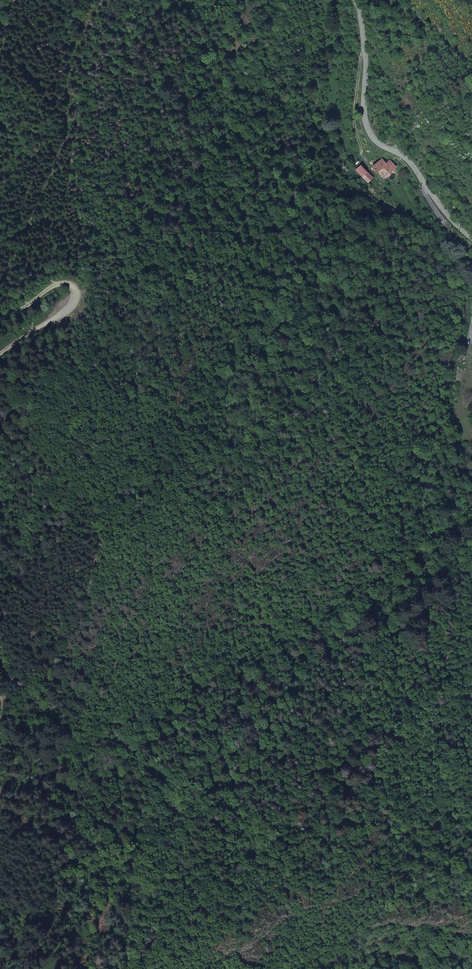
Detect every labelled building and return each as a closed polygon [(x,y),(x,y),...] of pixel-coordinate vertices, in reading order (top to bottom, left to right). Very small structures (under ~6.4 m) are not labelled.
[(371,167),(376,173),(383,167),(389,174),(397,167),(390,159),(386,163),(382,158),(371,167)] [(373,178),(361,165),(355,170),(368,183),(373,178)]
